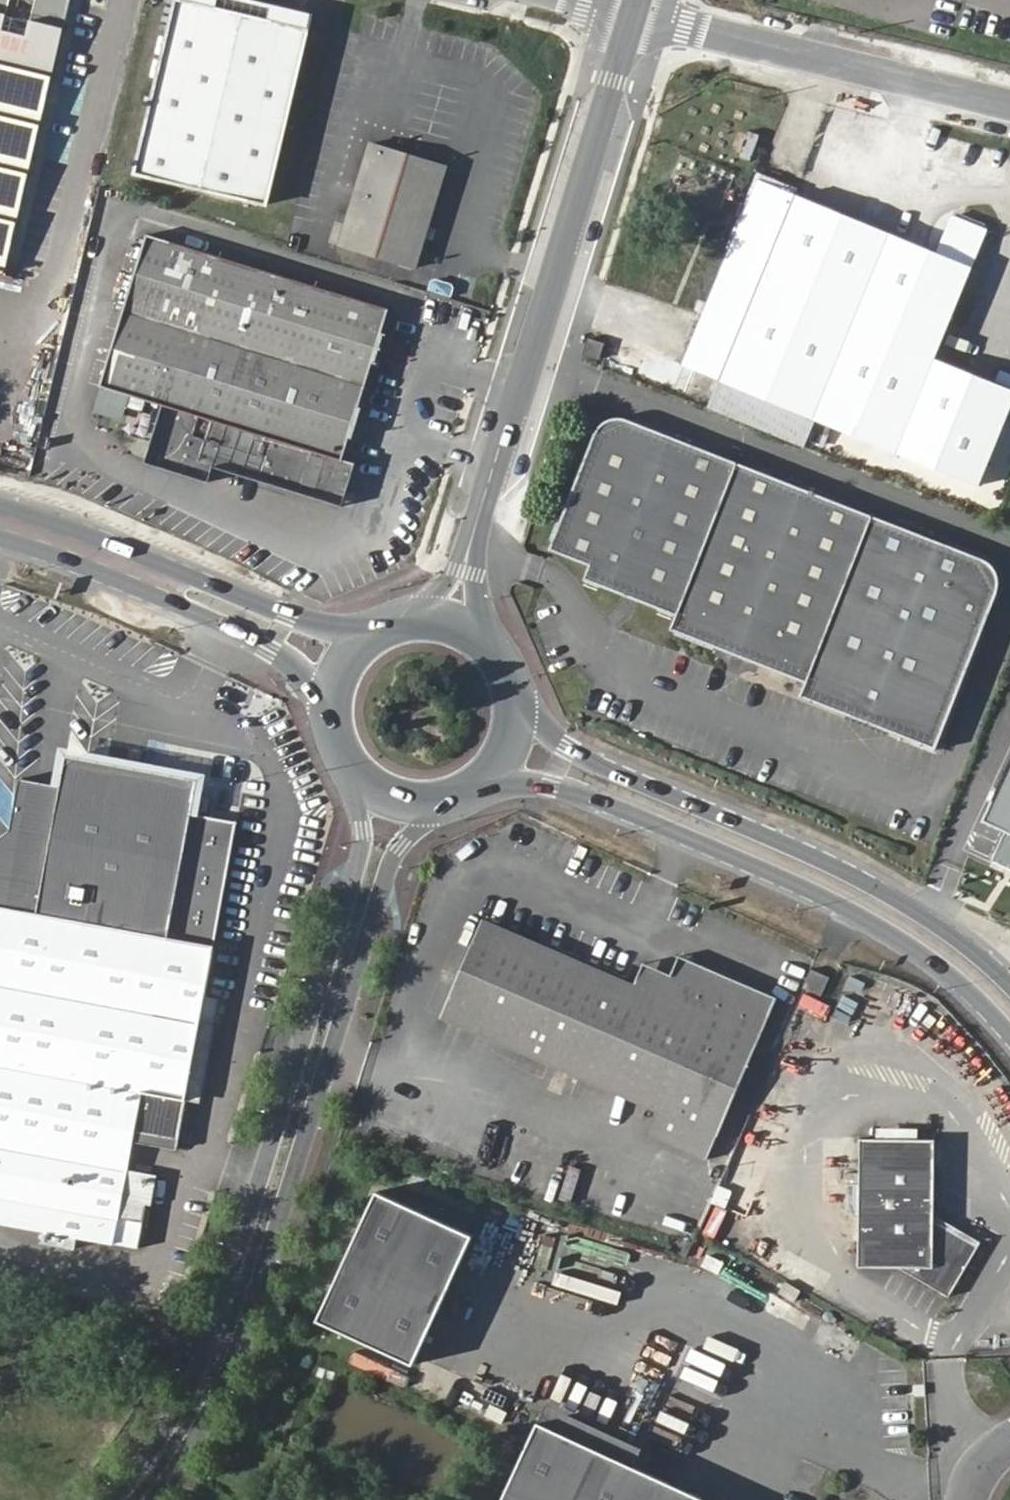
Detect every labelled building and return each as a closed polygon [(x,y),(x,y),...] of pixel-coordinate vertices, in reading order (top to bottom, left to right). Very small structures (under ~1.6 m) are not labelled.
[(6,274),(48,99),(62,102),(71,69),(56,66),(73,0),(0,0),(0,273),(6,274)] [(128,173),(259,206),(303,31),(264,22),(267,8),(234,0),(213,0),(210,9),(175,0),(171,0),(128,173)] [(447,167),(373,144),(344,235),(342,243),(416,266),(432,215),(447,167)] [(898,450),(982,486),(1009,413),(1009,392),(935,360),(974,264),(988,229),(953,214),(938,249),(762,180),(686,364),(898,450)] [(149,237),(93,412),(123,421),(131,397),(161,407),(142,465),(208,486),(213,469),(338,509),(345,486),(352,465),(337,460),(351,413),(375,341),(384,312),(149,237)] [(607,345),(593,340),(587,357),(601,362),(607,345)] [(737,463),(631,422),(625,421),(618,421),(608,425),(600,432),(598,435),(552,551),(591,567),(586,581),(679,618),(715,520),(737,463)] [(875,515),(737,463),(679,618),(675,630),(807,680),(875,515)] [(875,515),(807,680),(802,692),(938,746),(996,602),(998,594),(999,580),(998,575),(994,565),(990,560),(985,557),(980,555),(875,515)] [(65,771),(61,795),(19,788),(11,839),(19,852),(0,861),(0,1222),(140,1245),(144,1222),(116,1217),(132,1131),(181,1140),(238,826),(195,817),(200,793),(65,771)] [(456,1008),(481,1018),(514,923),(489,912),(456,1008)] [(514,923),(481,1018),(680,1102),(730,1123),(787,995),(708,963),(687,966),(677,991),(650,979),(514,923)] [(661,956),(650,979),(677,991),(687,966),(661,956)] [(817,985),(841,995),(850,975),(826,964),(817,985)] [(803,993),(797,1008),(824,1020),(830,1005),(803,993)] [(730,1123),(680,1102),(669,1126),(719,1148),(730,1123)] [(932,1139),(862,1139),(862,1267),(900,1267),(950,1296),(981,1244),(933,1214),(932,1139)] [(848,1210),(860,1210),(861,1183),(849,1182),(848,1210)] [(631,1208),(636,1195),(606,1185),(601,1197),(631,1208)] [(389,1190),(326,1319),(422,1365),(485,1236),(389,1190)] [(540,1420),(502,1499),(708,1499),(540,1420)]
